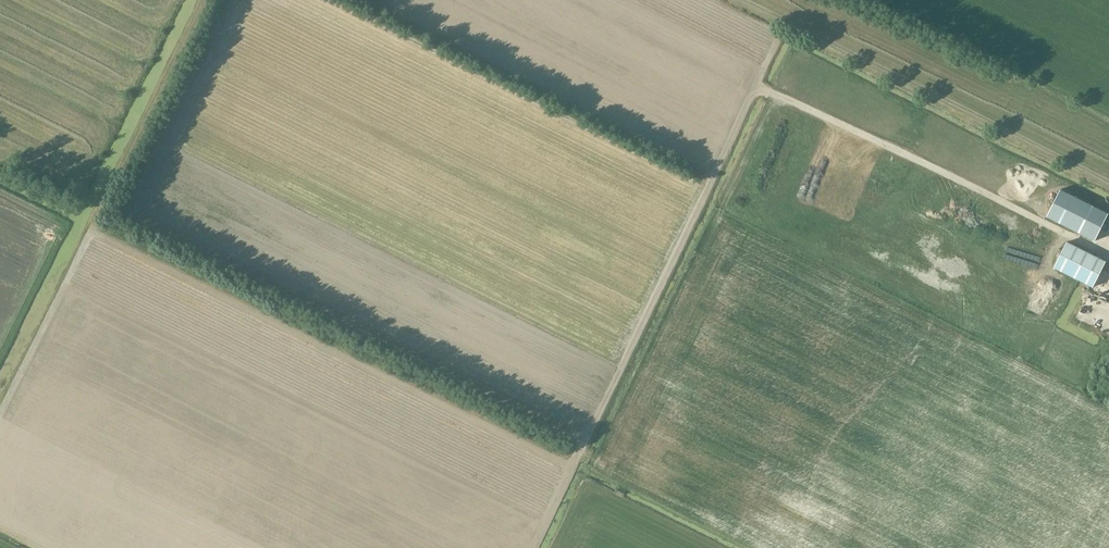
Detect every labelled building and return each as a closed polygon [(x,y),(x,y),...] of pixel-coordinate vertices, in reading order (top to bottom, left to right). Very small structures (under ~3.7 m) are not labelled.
[(1060,189),(1046,217),(1069,229),(1094,241),(1108,214),(1083,201),(1060,189)] [(1105,262),(1066,242),(1053,268),(1092,288),(1105,262)]
